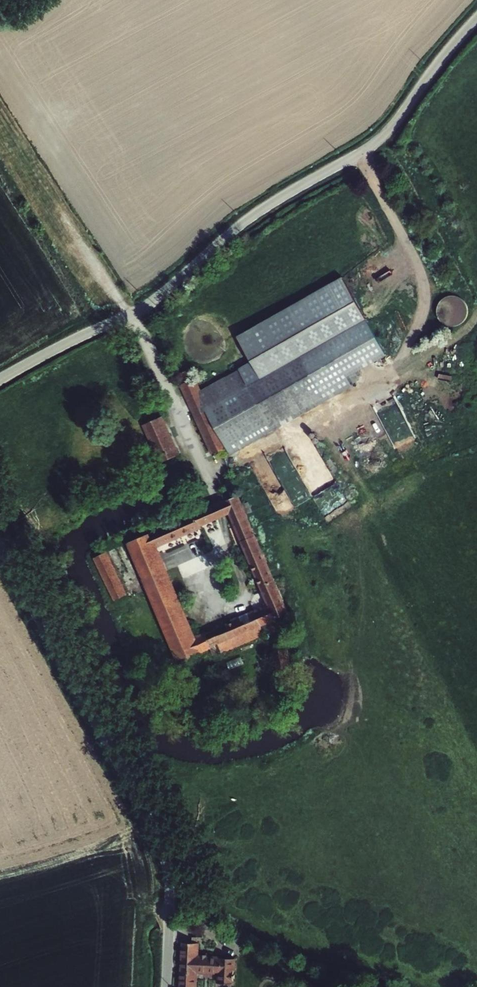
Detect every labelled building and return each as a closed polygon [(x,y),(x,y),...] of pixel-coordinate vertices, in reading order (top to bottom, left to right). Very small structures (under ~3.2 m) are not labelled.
[(385,282),(397,272),(394,268),(381,277),(385,282)] [(191,368),(175,374),(211,454),(226,447),(230,454),(352,386),(351,384),(347,376),(355,372),(387,354),(342,276),(237,335),(251,360),(238,368),(238,369),(201,389),(191,368)] [(438,307),(438,312),(440,318),(444,322),(450,324),(456,324),(461,321),(464,318),(466,313),(466,307),(464,302),(461,299),(456,296),(450,296),(445,298),(441,302),(438,307)] [(347,376),(351,384),(360,380),(355,372),(347,376)] [(181,453),(163,415),(142,425),(161,463),(181,453)] [(219,644),(223,652),(266,635),(262,627),(276,621),(276,619),(291,613),(248,513),(244,504),(240,494),(227,500),(225,501),(230,514),(233,522),(267,602),(264,603),(265,605),(233,619),(233,622),(230,623),(229,621),(204,631),(205,633),(196,636),(159,547),(202,528),(202,526),(223,516),(216,503),(127,543),(177,661),(200,651),(201,652),(211,649),(213,656),(219,653),(217,646),(219,644)] [(216,503),(223,516),(230,514),(225,501),(227,500),(226,498),(216,503)] [(249,502),(244,504),(248,513),(253,511),(249,502)] [(128,595),(107,552),(94,558),(115,601),(128,595)] [(182,943),(180,986),(198,986),(198,974),(217,975),(217,984),(234,985),(235,972),(236,972),(237,959),(220,958),(220,956),(208,956),(208,955),(199,955),(200,943),(198,943),(198,938),(193,938),(192,944),(182,943)]
